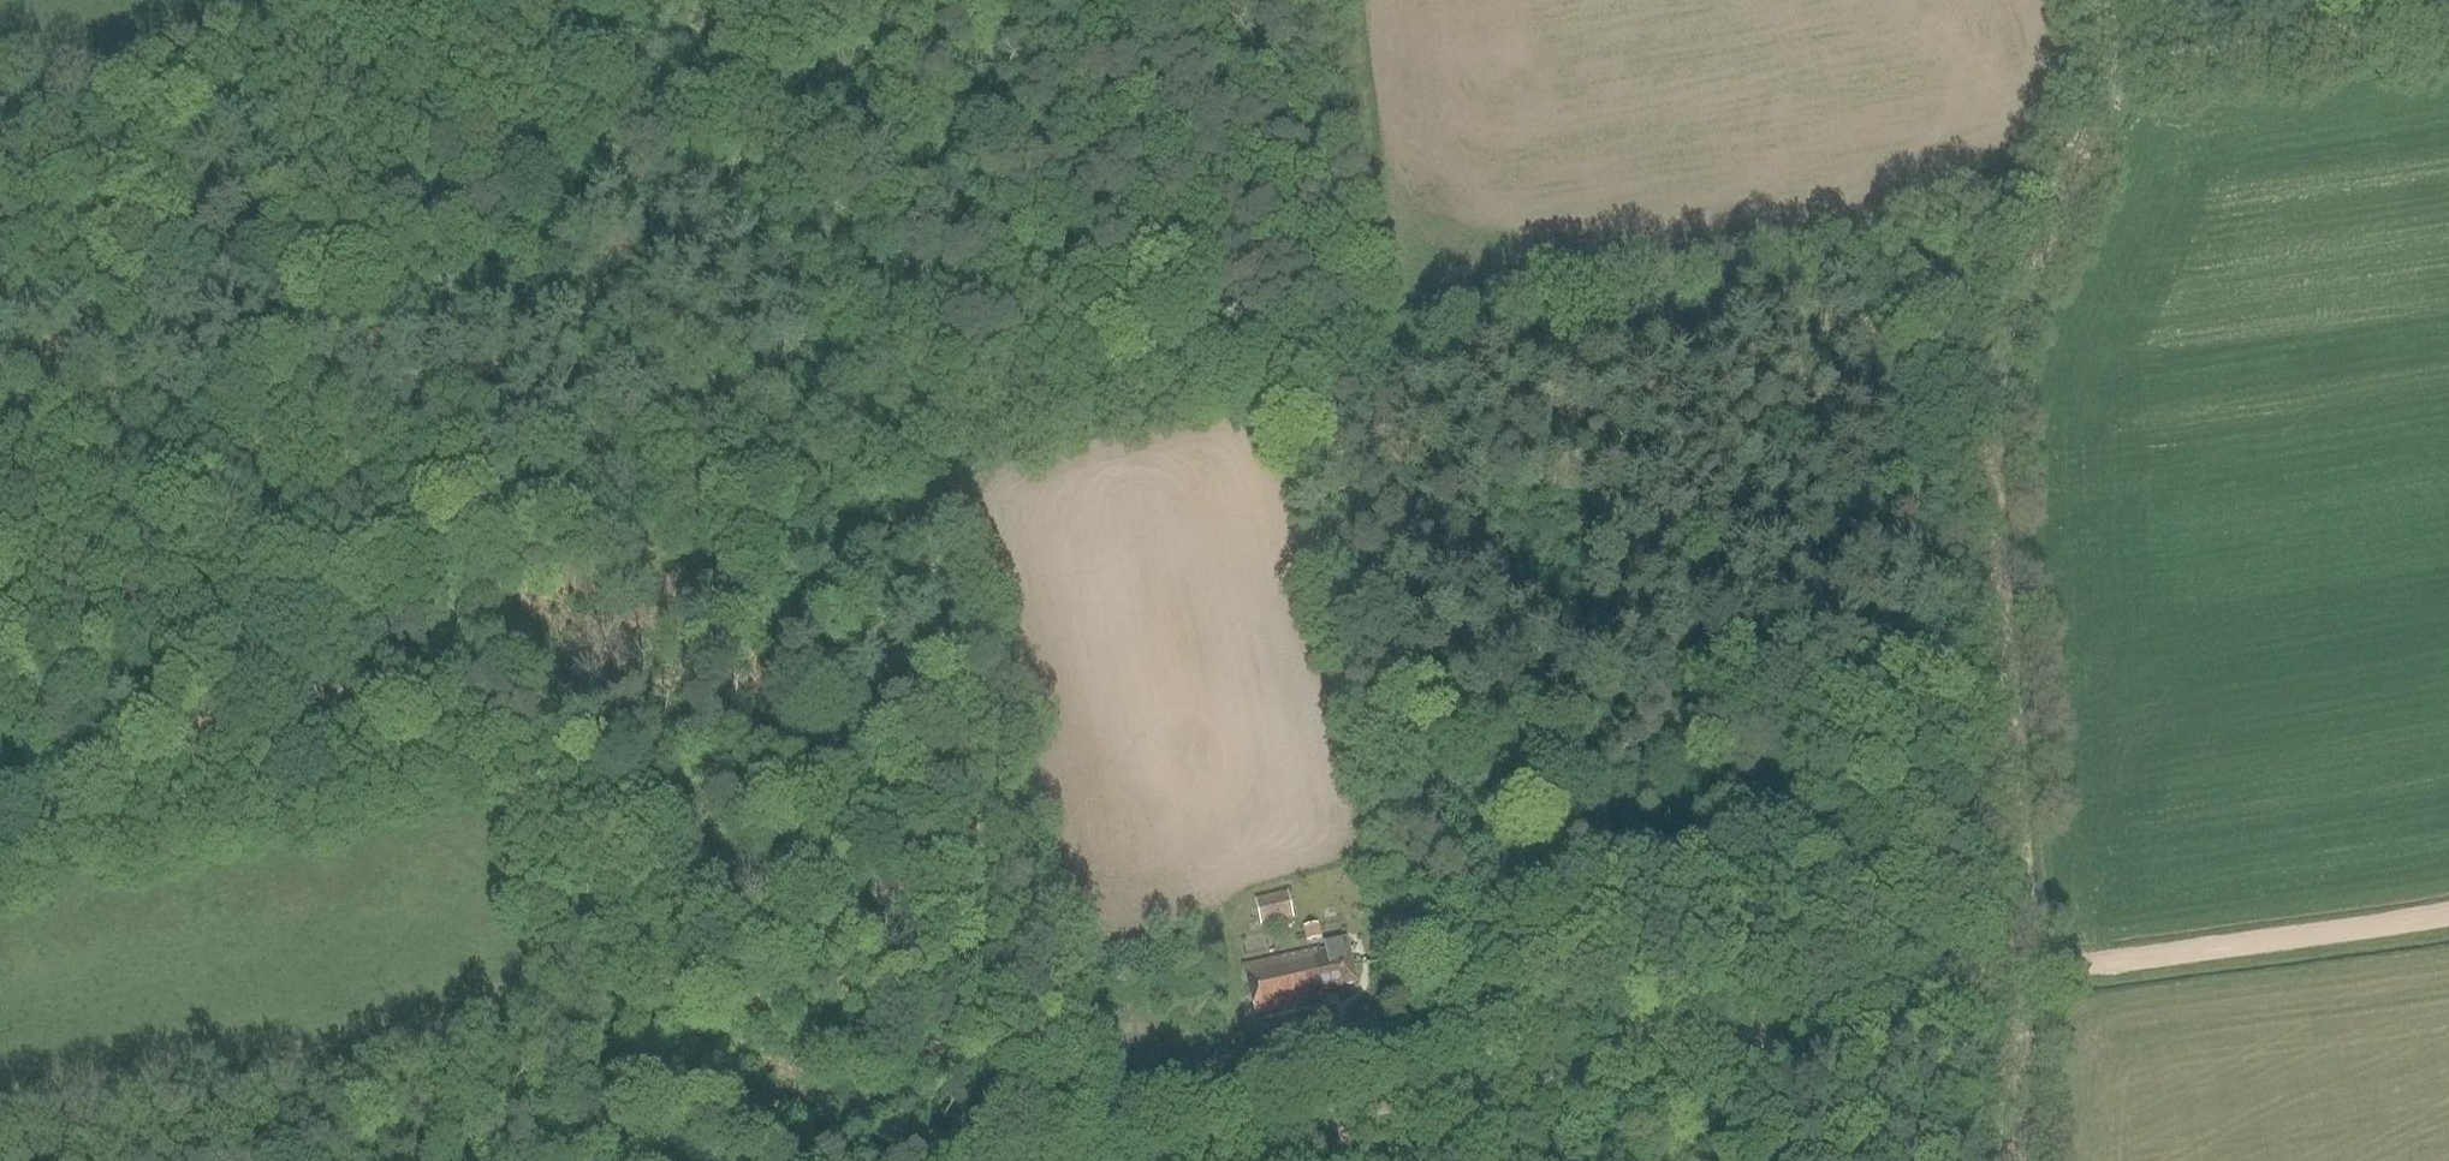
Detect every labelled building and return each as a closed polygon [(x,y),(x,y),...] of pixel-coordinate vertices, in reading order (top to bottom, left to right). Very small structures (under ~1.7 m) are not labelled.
[(1292,895),(1258,901),(1262,924),(1296,918),(1292,895)] [(1320,922),(1305,926),(1309,941),(1324,937),(1320,922)] [(1325,947),(1245,965),(1256,1016),(1323,1002),(1322,992),(1357,984),(1347,939),(1325,944),(1325,947)]
